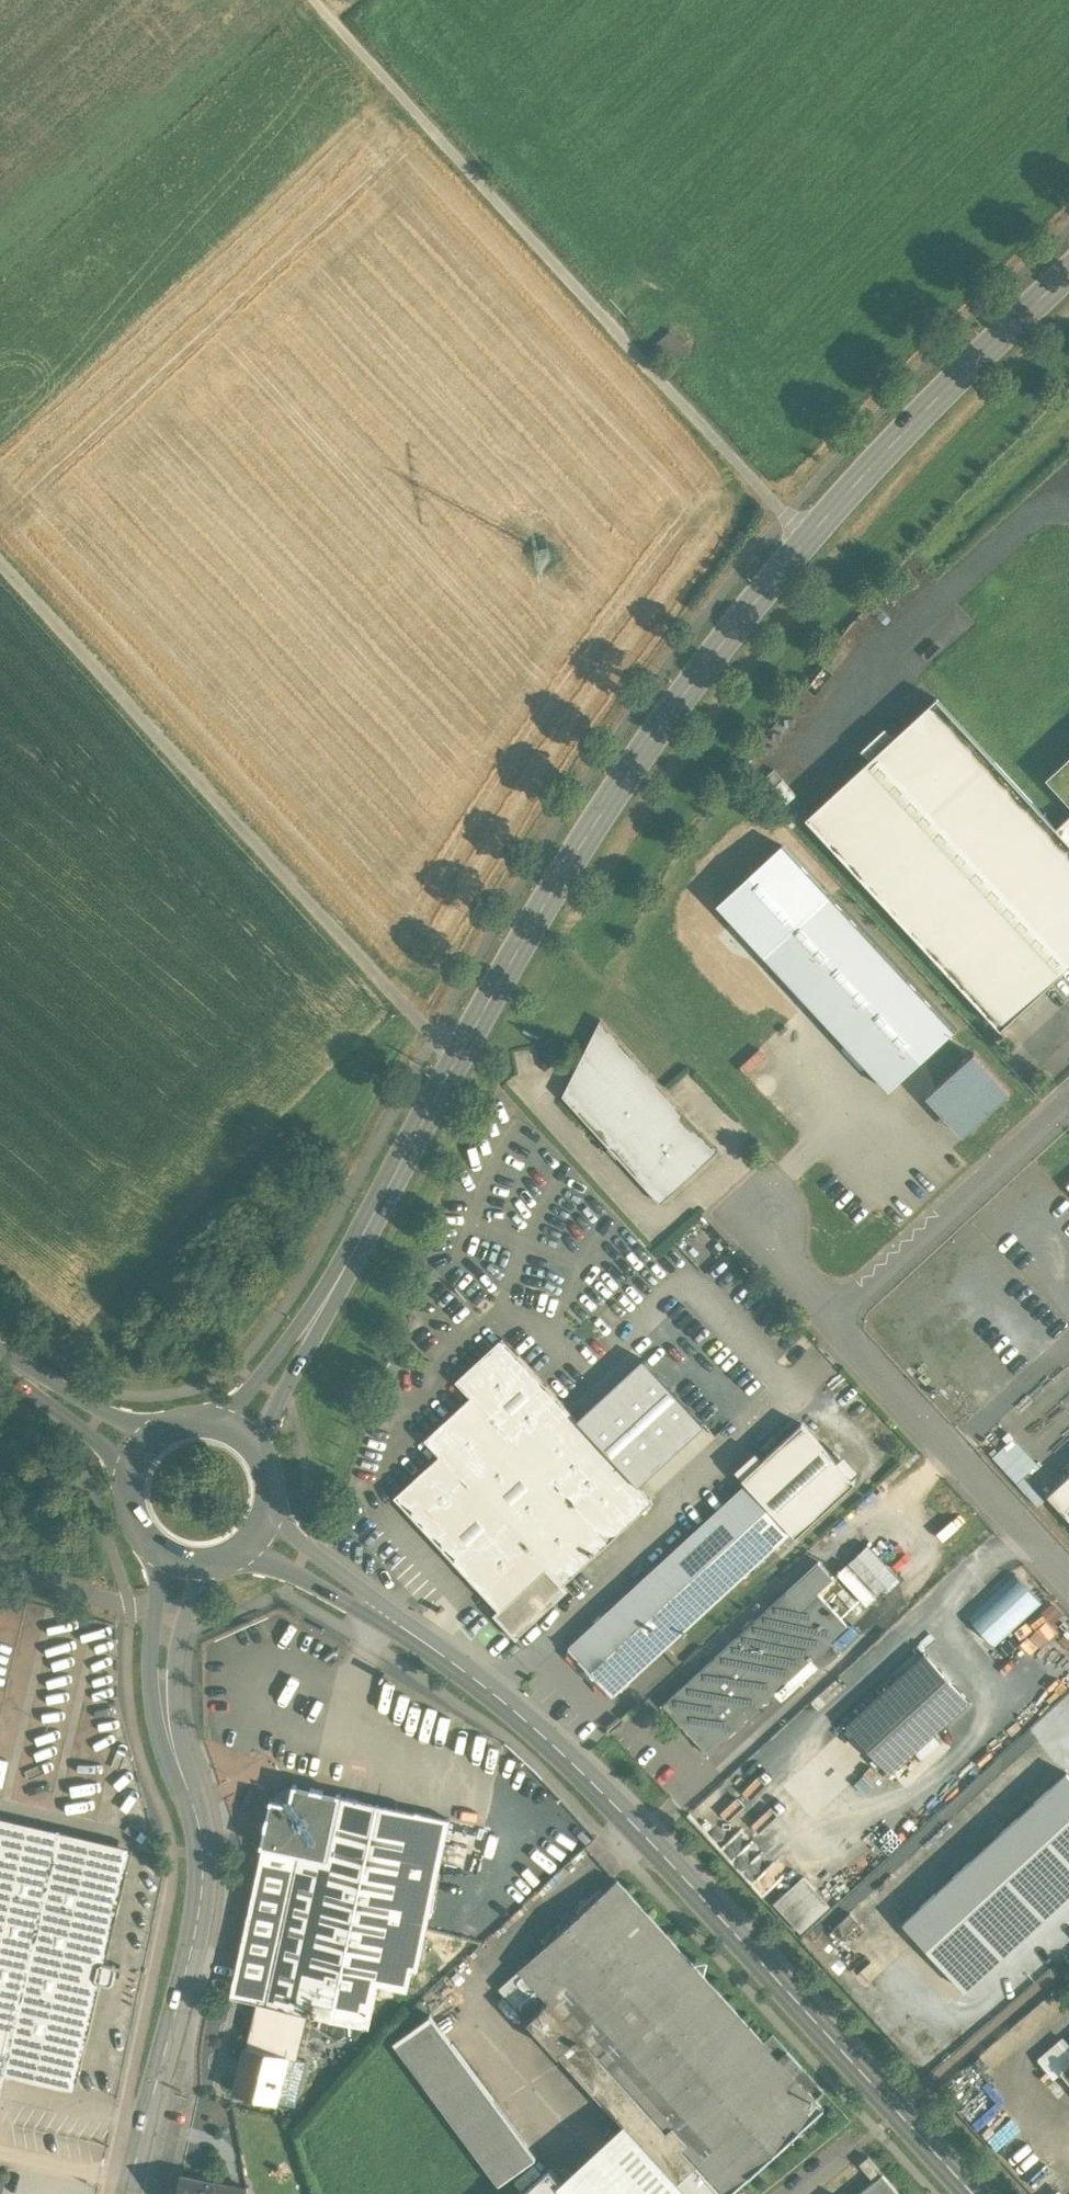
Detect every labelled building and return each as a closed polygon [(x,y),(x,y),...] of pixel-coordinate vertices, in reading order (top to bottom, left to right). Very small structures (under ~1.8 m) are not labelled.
[(937,697),(806,818),(1001,1028),(1068,966),(1068,841),(1057,828),(937,697)] [(1046,778),(1068,802),(1068,757),(1046,778)] [(1057,828),(1068,841),(1068,816),(1057,828)] [(766,954),(889,1088),(952,1030),(830,896),(766,954)] [(666,1092),(600,1020),(587,1048),(645,1111),(666,1092)] [(645,1111),(587,1048),(563,1096),(660,1203),(719,1150),(666,1092),(645,1111)] [(973,1052),(936,1086),(972,1126),(1010,1092),(973,1052)] [(579,1419),(502,1339),(457,1381),(472,1397),(426,1439),(441,1455),(396,1497),(500,1609),(494,1615),(515,1637),(547,1608),(542,1603),(607,1543),(592,1526),(637,1484),(579,1419)] [(703,1424),(643,1360),(579,1419),(637,1484),(703,1424)] [(802,1423),(742,1478),(796,1536),(855,1481),(802,1423)] [(1047,1495),(1068,1518),(1068,1475),(1047,1495)] [(747,1484),(568,1648),(612,1695),(791,1531),(747,1484)] [(869,1605),(899,1576),(868,1544),(838,1574),(869,1605)] [(819,1561),(663,1705),(708,1753),(847,1624),(818,1592),(833,1578),(819,1561)] [(1016,1570),(969,1616),(997,1645),(1044,1598),(1016,1570)] [(652,1664),(668,1677),(679,1664),(663,1651),(652,1664)] [(925,1652),(845,1725),(890,1773),(969,1701),(925,1652)] [(903,1922),(965,1990),(1068,1895),(1068,1775),(1067,1772),(903,1922)] [(294,1783),(293,1786),(286,1785),(276,1793),(275,1798),(271,1797),(261,1845),(265,1846),(327,1859),(340,1794),(341,1792),(294,1783)] [(446,1818),(340,1794),(327,1859),(296,2011),(308,2012),(368,2025),(377,1983),(406,1991),(411,1969),(417,1970),(451,1816),(446,1815),(446,1818)] [(0,1824),(0,2123),(14,2126),(25,2078),(70,2089),(75,2067),(78,2067),(81,2065),(85,2049),(83,2046),(80,2046),(95,1981),(109,1985),(115,1981),(117,1969),(114,1963),(100,1960),(115,1896),(117,1896),(121,1895),(124,1879),(122,1875),(120,1875),(125,1853),(0,1824)] [(327,1859),(265,1846),(233,1998),(258,2003),(296,2011),(327,1859)] [(810,1890),(810,1875),(765,1876),(765,1920),(831,1919),(830,1890),(810,1890)] [(617,1881),(518,1967),(540,1991),(519,2010),(622,2124),(676,2183),(696,2165),(722,2193),(730,2193),(824,2109),(816,2100),(825,2093),(772,2034),(764,2043),(617,1881)] [(296,2011),(258,2003),(247,2044),(285,2053),(297,2056),(308,2012),(296,2011)] [(535,2157),(430,2015),(395,2041),(500,2184),(535,2157)] [(285,2053),(247,2044),(236,2092),(274,2101),(276,2096),(270,2095),(273,2080),(279,2081),(285,2053)] [(1060,2070),(1068,2080),(1068,2062),(1060,2070)] [(561,2181),(573,2193),(686,2193),(676,2183),(622,2124),(561,2181)] [(696,2165),(676,2183),(686,2193),(722,2193),(696,2165)] [(521,2193),(573,2193),(561,2181),(550,2168),(521,2193)] [(181,2173),(176,2193),(227,2193),(229,2184),(181,2173)] [(882,2175),(860,2193),(898,2193),(882,2175)] [(869,2182),(864,2176),(854,2184),(859,2190),(869,2182)] [(229,2184),(227,2193),(245,2193),(247,2187),(229,2184)]
